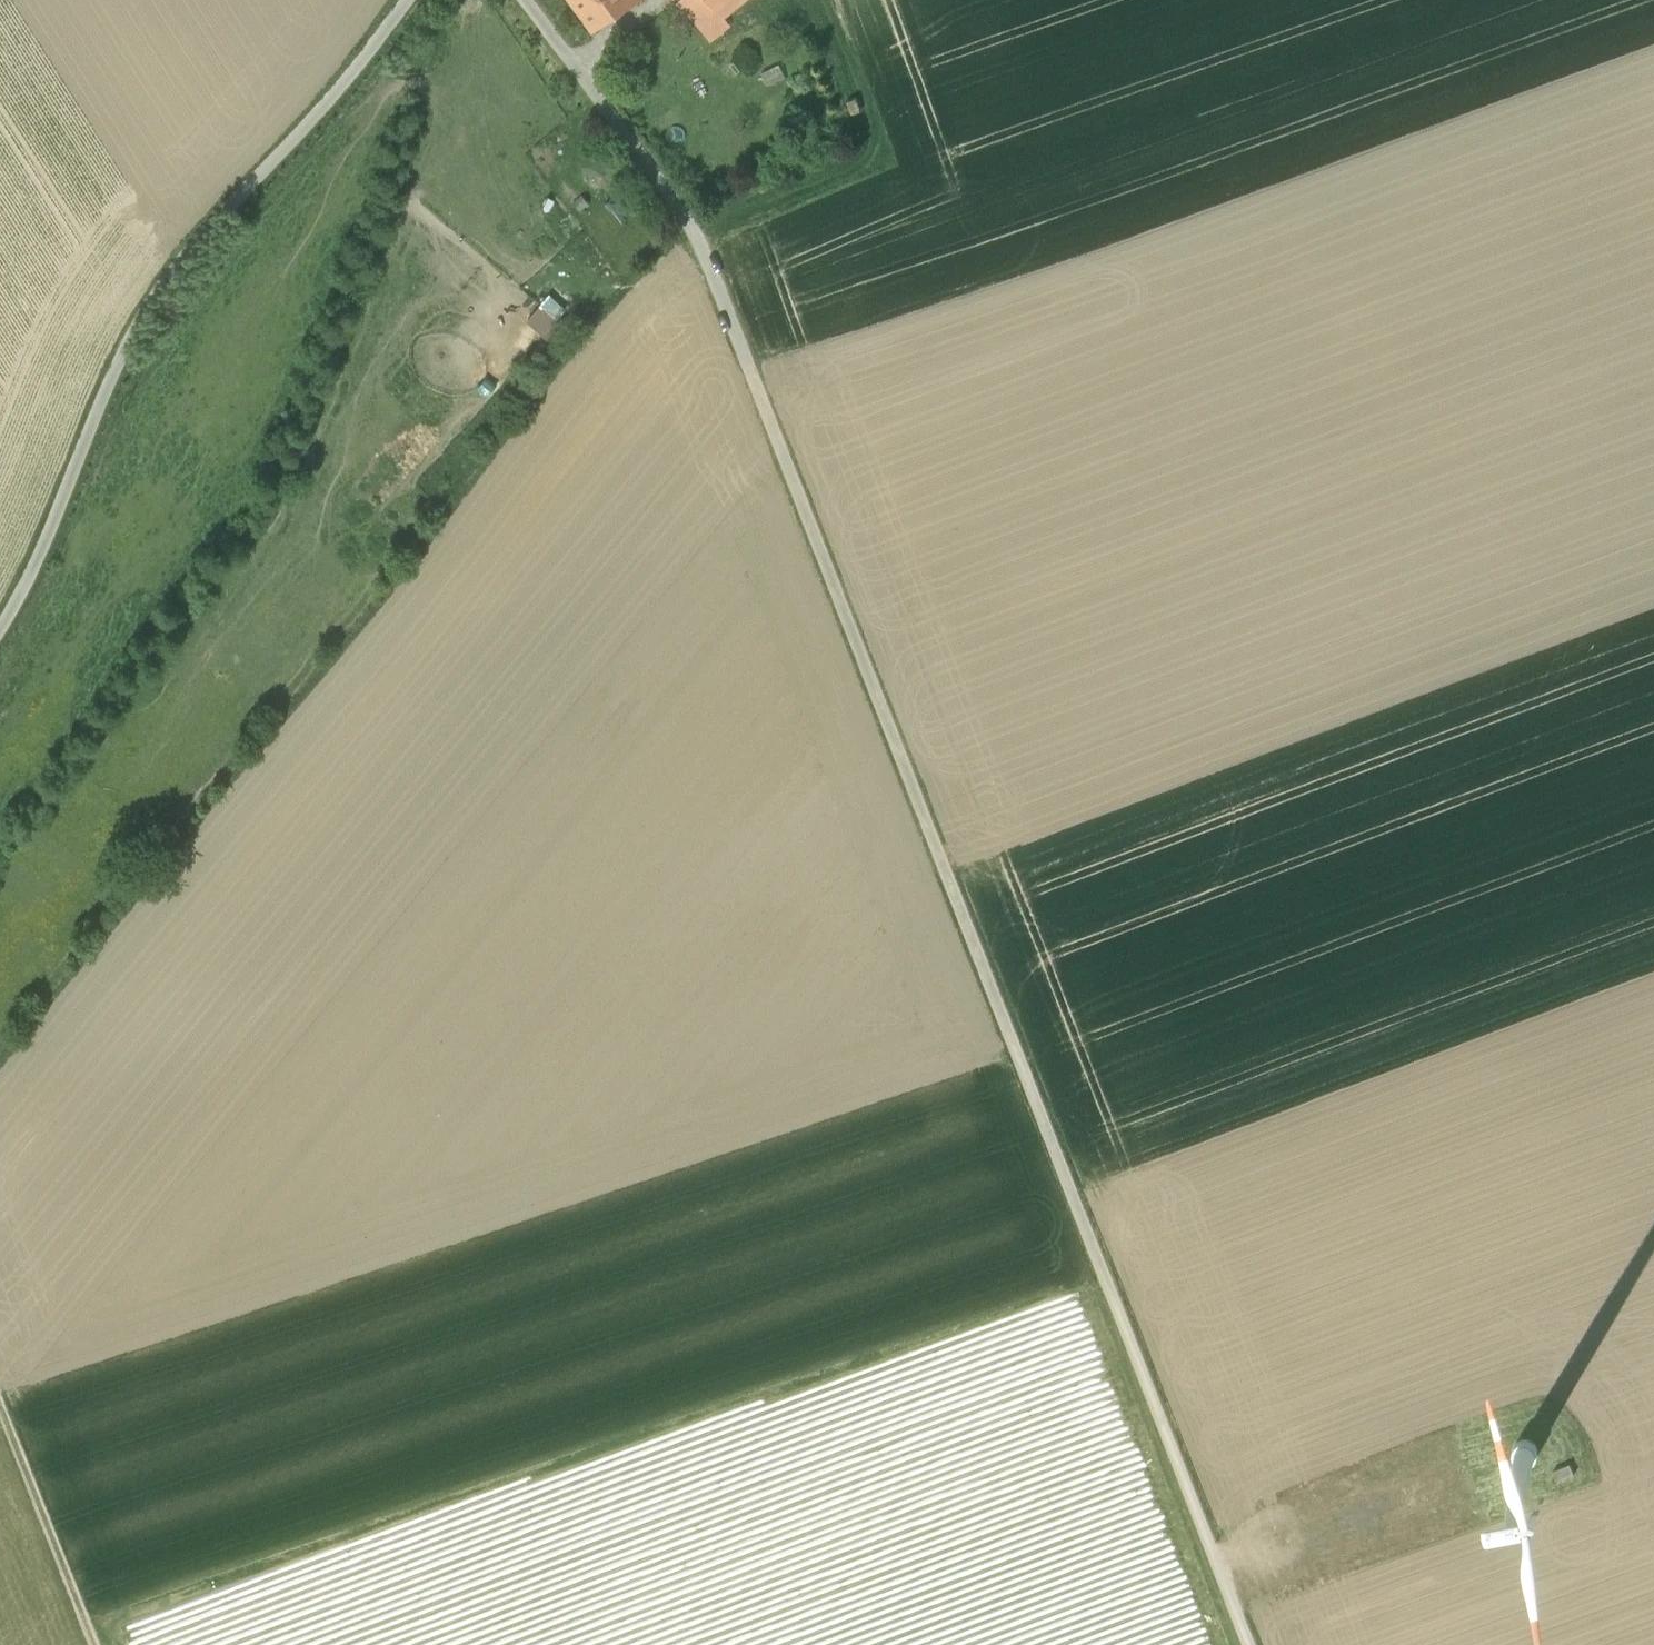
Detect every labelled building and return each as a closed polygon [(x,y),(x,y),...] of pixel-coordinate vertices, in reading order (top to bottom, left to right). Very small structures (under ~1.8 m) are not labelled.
[(594,32),(642,0),(570,0),(594,32)] [(681,1),(712,39),(730,24),(724,18),(746,0),(682,0),(681,1)] [(780,64),(761,73),(768,87),(787,78),(780,64)] [(627,216),(613,198),(604,205),(619,223),(627,216)] [(549,294),(539,305),(556,320),(566,310),(549,294)] [(556,320),(539,305),(525,321),(546,340),(561,325),(556,320)]
